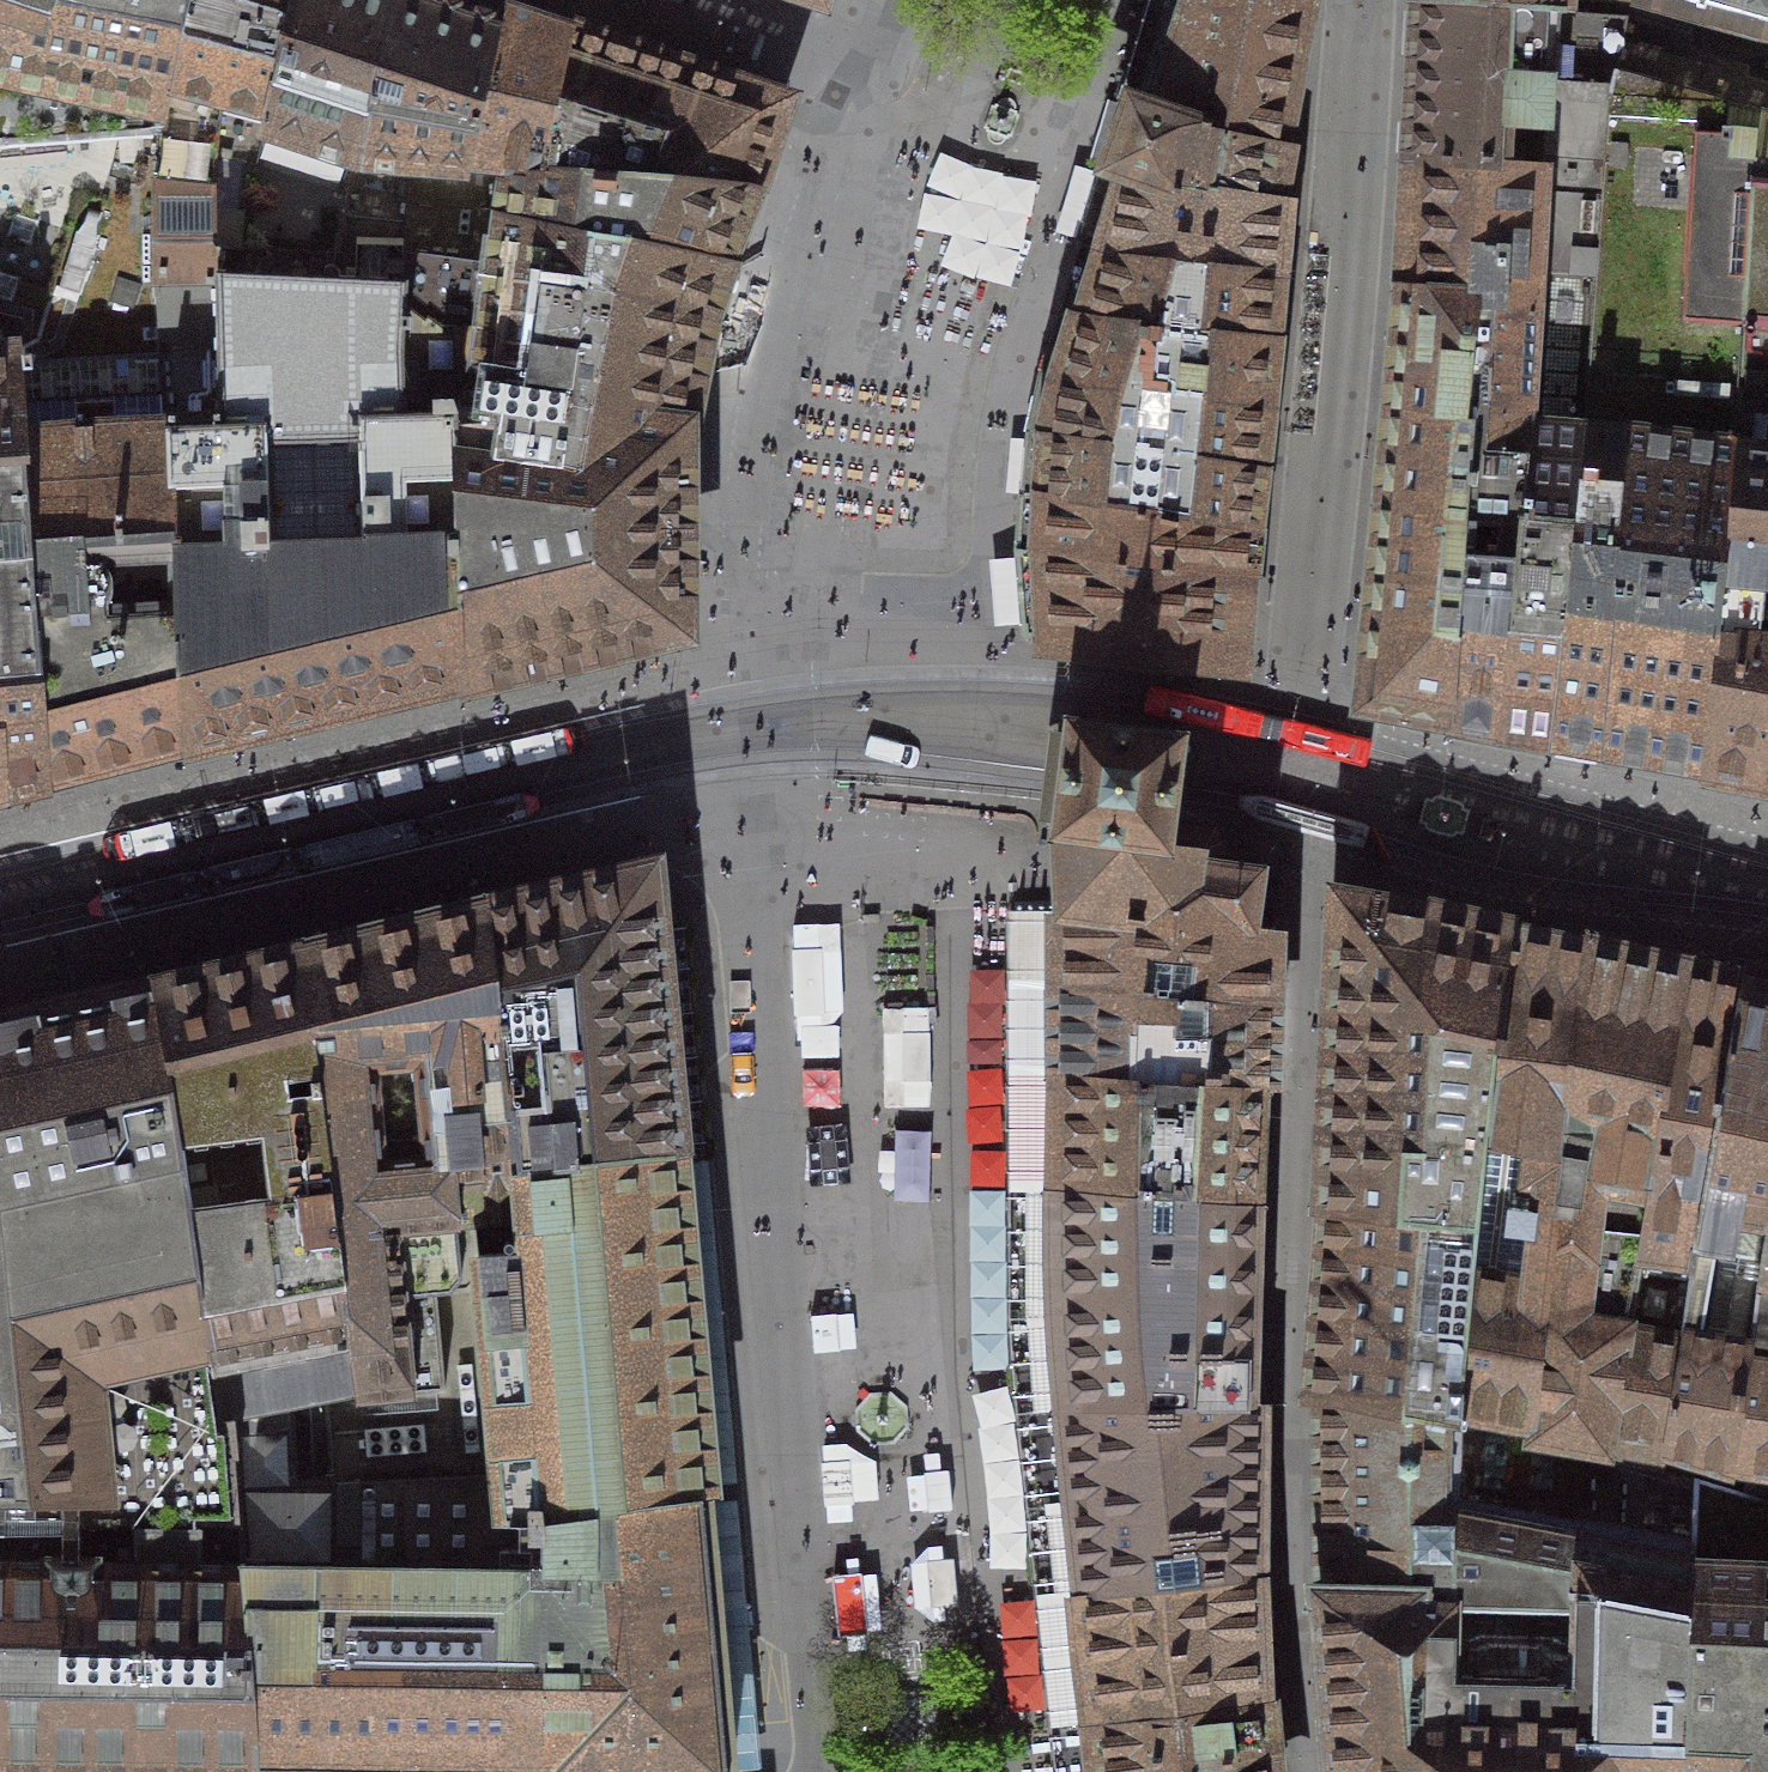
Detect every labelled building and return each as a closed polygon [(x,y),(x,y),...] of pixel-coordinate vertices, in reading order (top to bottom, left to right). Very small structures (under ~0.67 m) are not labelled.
[(257,165),(292,0),(0,0),(0,768),(0,769),(1,786),(26,780),(46,776),(45,758),(24,437),(25,437),(23,400),(162,393),(156,299),(159,299),(159,279),(217,278),(217,246),(216,159),(216,156),(257,165)] [(257,165),(216,156),(216,159),(217,246),(405,255),(407,220),(347,216),(359,160),(392,0),(292,0),(257,165)] [(450,0),(392,0),(359,160),(474,170),(505,19),(455,2),(450,0)] [(1121,101),(1146,109),(1158,121),(1183,129),(1197,133),(1282,149),(1294,86),(1308,13),(1238,0),(1152,0),(1137,46),(1121,101)] [(1421,2),(1563,11),(1564,0),(1421,0),(1421,2)] [(1767,18),(1767,0),(1704,0),(1767,18)] [(1418,78),(1413,163),(1545,172),(1551,82),(1613,86),(1616,72),(1628,18),(1577,14),(1577,9),(1567,8),(1567,13),(1563,13),(1563,11),(1421,2),(1421,3),(1422,3),(1418,78)] [(764,137),(774,107),(683,77),(573,40),(505,19),(474,170),(497,172),(515,173),(518,152),(538,156),(535,170),(748,186),(764,137)] [(1655,757),(1706,766),(1727,567),(1739,393),(1753,197),(1762,111),(1616,72),(1613,86),(1612,92),(1585,427),(1634,430),(1605,748),(1655,757)] [(1529,735),(1553,739),(1574,551),(1584,427),(1585,427),(1612,92),(1613,86),(1551,82),(1545,172),(1527,424),(1505,731),(1529,735)] [(1185,194),(1279,206),(1279,203),(1273,202),(1278,174),(1282,149),(1197,133),(1183,129),(1158,121),(1146,109),(1121,101),(1111,134),(1101,167),(1153,184),(1165,188),(1185,194)] [(1762,111),(1753,197),(1739,393),(1767,396),(1767,113),(1762,111)] [(497,172),(493,216),(407,209),(407,220),(405,255),(400,331),(455,331),(455,366),(579,364),(581,418),(677,438),(678,438),(701,320),(721,261),(720,260),(736,218),(748,186),(535,170),(538,156),(518,152),(515,173),(497,172)] [(1527,424),(1545,172),(1413,163),(1410,218),(1405,289),(1475,293),(1462,421),(1471,422),(1472,418),(1527,424)] [(1107,255),(1272,274),(1273,274),(1276,240),(1279,206),(1185,194),(1165,188),(1153,184),(1101,167),(1089,206),(1078,246),(1107,255)] [(180,725),(181,745),(350,704),(461,678),(460,658),(455,366),(455,331),(400,331),(405,255),(217,246),(217,278),(159,279),(159,299),(156,299),(162,393),(164,428),(166,427),(177,695),(180,725)] [(1025,447),(1020,497),(1052,500),(1132,511),(1246,529),(1254,463),(1254,460),(1272,274),(1107,255),(1078,246),(1038,377),(1035,391),(1026,432),(1025,447)] [(1395,395),(1365,704),(1408,712),(1452,720),(1471,422),(1462,421),(1475,293),(1405,289),(1395,395)] [(677,613),(677,438),(581,418),(579,364),(455,366),(460,658),(461,678),(595,647),(677,628),(677,613)] [(114,760),(181,745),(180,725),(177,695),(166,427),(164,428),(162,393),(23,400),(25,437),(24,437),(45,758),(46,776),(114,760)] [(1727,567),(1706,766),(1721,769),(1767,779),(1767,396),(1739,393),(1727,567)] [(1478,725),(1505,731),(1527,424),(1472,418),(1471,422),(1452,720),(1478,725)] [(1574,551),(1553,739),(1578,744),(1605,748),(1634,430),(1585,427),(1584,427),(1574,551)] [(1052,500),(1020,497),(1019,522),(1017,550),(1048,551),(1049,548),(1242,574),(1244,551),(1246,529),(1132,511),(1052,500)] [(1048,551),(1017,550),(1020,591),(1024,631),(1024,632),(1025,633),(1026,634),(1027,634),(1028,635),(1053,637),(1053,641),(1234,661),(1238,617),(1242,574),(1049,548),(1048,551)] [(1187,733),(1066,718),(1065,731),(1064,731),(1063,733),(1059,732),(1058,744),(1062,744),(1061,747),(1062,747),(1059,775),(1055,807),(1054,807),(1054,809),(1050,809),(1048,821),(1053,822),(1051,838),(1054,838),(1058,910),(1184,925),(1271,935),(1271,930),(1261,930),(1265,869),(1219,863),(1222,843),(1213,831),(1175,826),(1176,822),(1174,821),(1179,792),(1187,733)] [(651,903),(649,877),(643,876),(565,893),(487,910),(490,939),(513,1170),(675,1155),(655,951),(651,903)] [(1398,1216),(1424,918),(1344,903),(1332,1130),(1328,1209),(1398,1216)] [(498,1473),(478,1252),(518,1248),(511,1175),(513,1174),(513,1170),(490,939),(487,910),(395,933),(303,956),(306,980),(358,1393),(291,1406),(296,1484),(498,1473)] [(1061,985),(1269,1002),(1271,935),(1184,925),(1058,910),(1058,911),(1061,911),(1061,951),(1061,985)] [(1437,920),(1427,918),(1424,918),(1398,1216),(1328,1209),(1313,1398),(1324,1398),(1337,1398),(1460,1422),(1480,1194),(1510,937),(1437,920)] [(1586,953),(1552,946),(1510,937),(1480,1194),(1460,1422),(1530,1435),(1549,1251),(1586,954),(1586,953)] [(1530,1435),(1662,1460),(1691,1279),(1638,1271),(1686,977),(1636,966),(1586,954),(1549,1251),(1530,1435)] [(306,980),(303,956),(228,974),(156,991),(160,1013),(221,1420),(233,1418),(291,1406),(358,1393),(306,980)] [(1733,1482),(1767,1240),(1767,995),(1748,991),(1686,977),(1638,1271),(1691,1279),(1662,1460),(1696,1471),(1733,1482)] [(1268,1045),(1269,1002),(1061,985),(1061,1030),(1061,1072),(1262,1087),(1266,1088),(1268,1045)] [(156,991),(152,992),(152,990),(108,999),(109,1002),(38,1017),(38,1015),(0,1023),(0,1565),(53,1566),(244,1570),(238,1502),(240,1502),(233,1418),(221,1420),(160,1013),(156,991)] [(1059,1187),(1257,1204),(1260,1143),(1262,1087),(1061,1072),(1060,1132),(1059,1187)] [(676,1155),(675,1155),(513,1170),(513,1174),(511,1175),(518,1248),(478,1252),(498,1473),(501,1473),(528,1503),(543,1503),(544,1514),(705,1491),(707,1491),(692,1325),(676,1155)] [(1255,1256),(1257,1204),(1059,1187),(1060,1255),(1061,1305),(1066,1375),(1070,1423),(1074,1463),(1082,1549),(1086,1590),(1088,1601),(1093,1650),(1102,1720),(1184,1704),(1258,1697),(1255,1640),(1253,1594),(1253,1489),(1254,1450),(1256,1404),(1251,1403),(1255,1256)] [(1733,1482),(1767,1493),(1767,1240),(1733,1482)] [(1662,1460),(1530,1435),(1460,1422),(1337,1398),(1324,1398),(1324,1402),(1323,1402),(1325,1594),(1324,1594),(1333,1704),(1332,1704),(1337,1771),(1684,1771),(1696,1471),(1662,1460)] [(544,1514),(543,1503),(528,1503),(501,1473),(498,1473),(296,1484),(291,1406),(233,1418),(240,1502),(238,1502),(244,1570),(258,1747),(259,1765),(259,1767),(404,1769),(545,1771),(731,1771),(729,1752),(722,1672),(713,1580),(705,1491),(544,1514)] [(1684,1771),(1767,1771),(1767,1493),(1733,1482),(1696,1471),(1684,1771)] [(53,1566),(0,1565),(0,1762),(26,1762),(51,1763),(51,1744),(53,1566)] [(258,1747),(244,1570),(53,1566),(51,1744),(51,1763),(81,1763),(95,1763),(95,1767),(150,1768),(205,1769),(205,1765),(259,1765),(258,1747)] [(1258,1697),(1184,1704),(1102,1720),(1105,1752),(1107,1771),(1180,1771),(1264,1756),(1261,1726),(1258,1697)] [(1264,1756),(1180,1771),(1266,1771),(1264,1756)]
